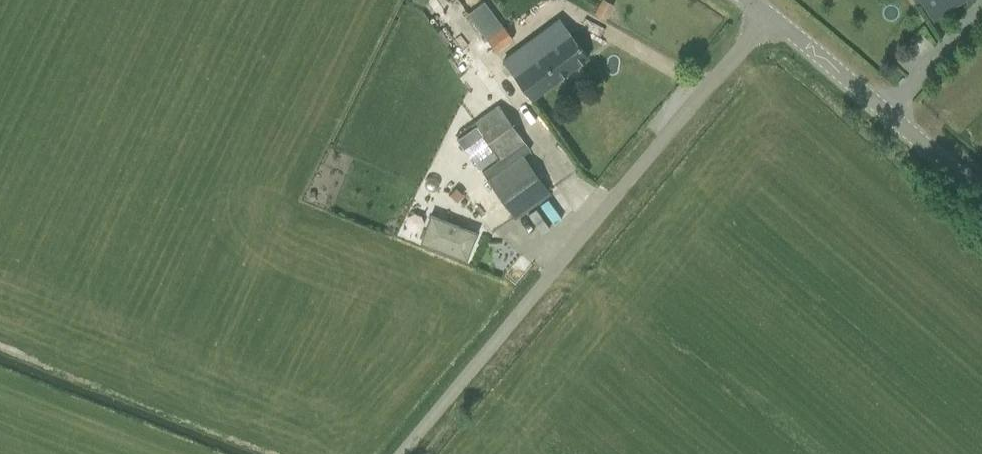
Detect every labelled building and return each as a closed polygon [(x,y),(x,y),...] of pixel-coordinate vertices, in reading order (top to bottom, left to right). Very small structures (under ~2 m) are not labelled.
[(613,4),(605,0),(602,0),(594,14),(604,20),(613,4)] [(942,27),(981,0),(923,0),(942,27)] [(504,27),(488,39),(496,50),(512,38),(504,27)] [(529,43),(505,62),(532,99),(588,57),(569,31),(538,55),(529,43)] [(466,43),(454,49),(466,70),(478,64),(466,43)] [(481,172),(487,180),(514,217),(549,192),(530,165),(523,155),(531,149),(526,141),(499,104),(475,122),(500,158),(481,172)] [(476,125),(457,139),(463,148),(464,148),(481,135),(483,135),(476,125)] [(475,162),(473,163),(478,170),(497,156),(492,149),(492,150),(475,162)] [(436,189),(438,187),(439,184),(437,181),(435,179),(432,177),(429,177),(426,178),(424,181),(423,184),(424,187),(427,189),(430,190),(433,190),(436,189)] [(456,189),(449,196),(456,202),(462,195),(456,189)] [(429,216),(419,243),(464,260),(475,234),(429,216)]
